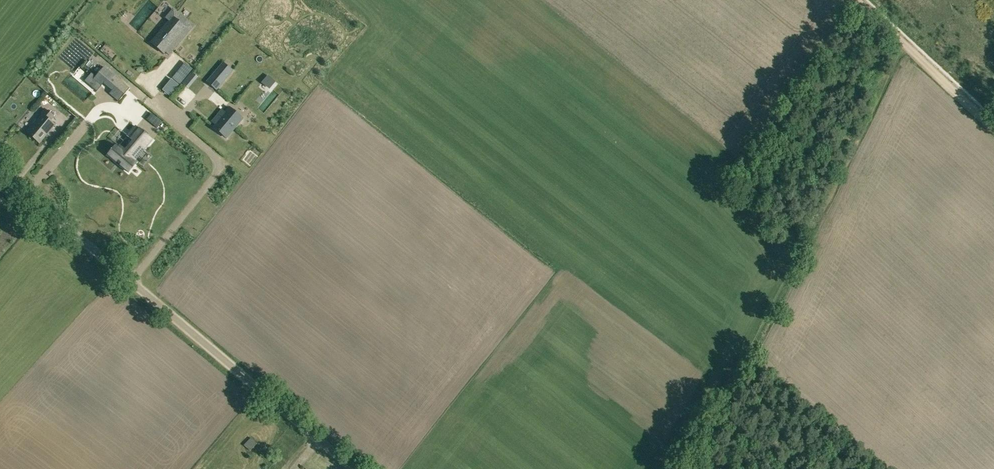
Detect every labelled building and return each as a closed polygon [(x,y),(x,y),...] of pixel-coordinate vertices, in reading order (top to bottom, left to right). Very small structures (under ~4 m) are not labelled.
[(165,52),(169,55),(184,37),(180,34),(189,23),(177,12),(151,43),(164,53),(165,52)] [(232,70),(223,63),(207,82),(216,90),(232,70)] [(101,85),(103,82),(112,89),(109,93),(118,101),(129,88),(104,67),(93,79),(101,85)] [(162,89),(169,95),(177,84),(171,79),(162,89)] [(213,127),(226,138),(243,118),(229,107),(225,113),(222,110),(212,122),(215,124),(213,127)] [(27,132),(40,143),(55,124),(50,120),(53,116),(44,108),(41,112),(42,114),(27,132)] [(151,143),(134,129),(126,139),(132,144),(123,155),(117,151),(116,152),(114,151),(107,159),(128,176),(135,167),(133,166),(151,143)] [(243,445),(249,450),(250,450),(257,443),(251,437),(243,445)]
